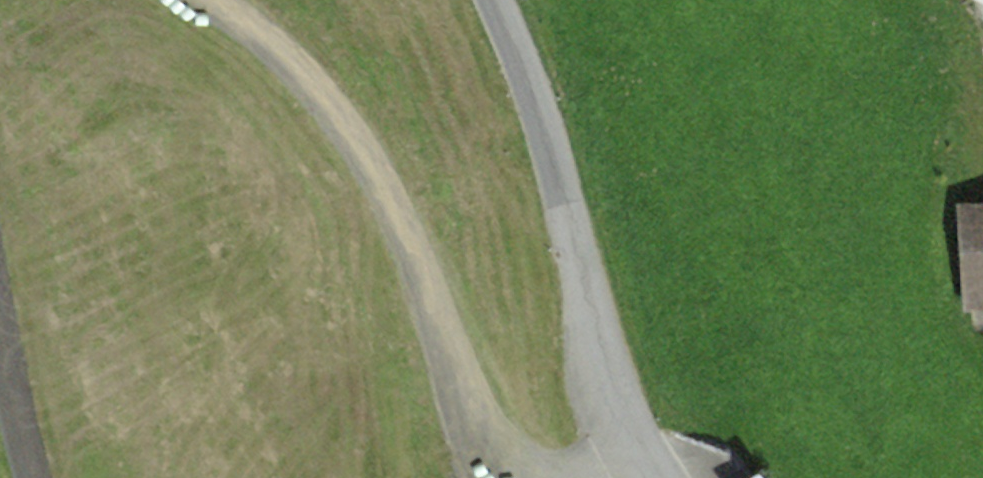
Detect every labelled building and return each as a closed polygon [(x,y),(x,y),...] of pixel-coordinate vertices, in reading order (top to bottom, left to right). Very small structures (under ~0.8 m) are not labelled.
[(959,203),(963,310),(982,309),(982,202),(959,203)]
